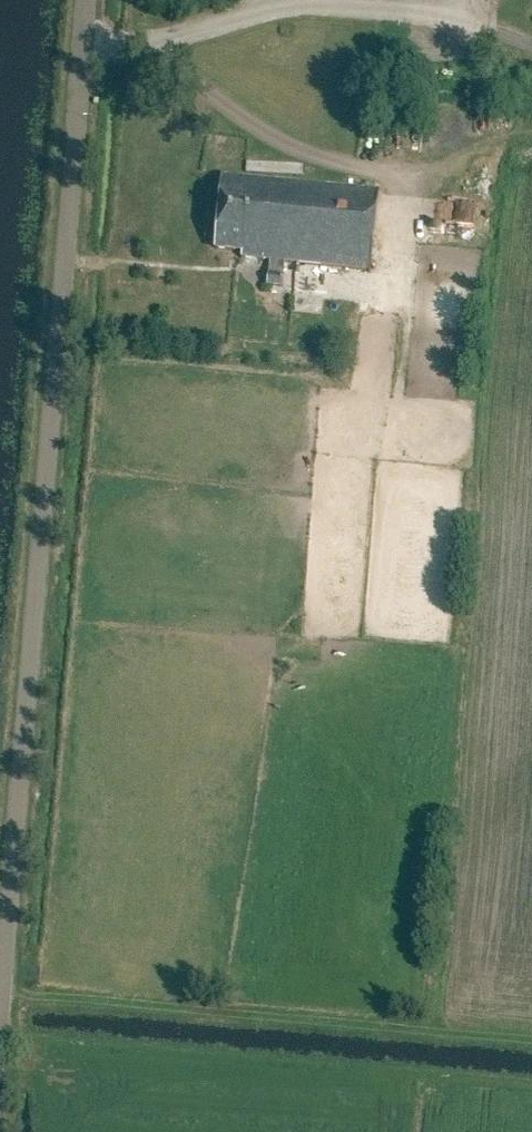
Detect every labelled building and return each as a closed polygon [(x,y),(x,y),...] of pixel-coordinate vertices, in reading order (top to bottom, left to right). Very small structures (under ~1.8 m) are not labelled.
[(379,193),(224,176),(216,247),(242,250),(241,256),(269,259),(267,284),(282,286),(285,262),(370,271),(379,193)]
